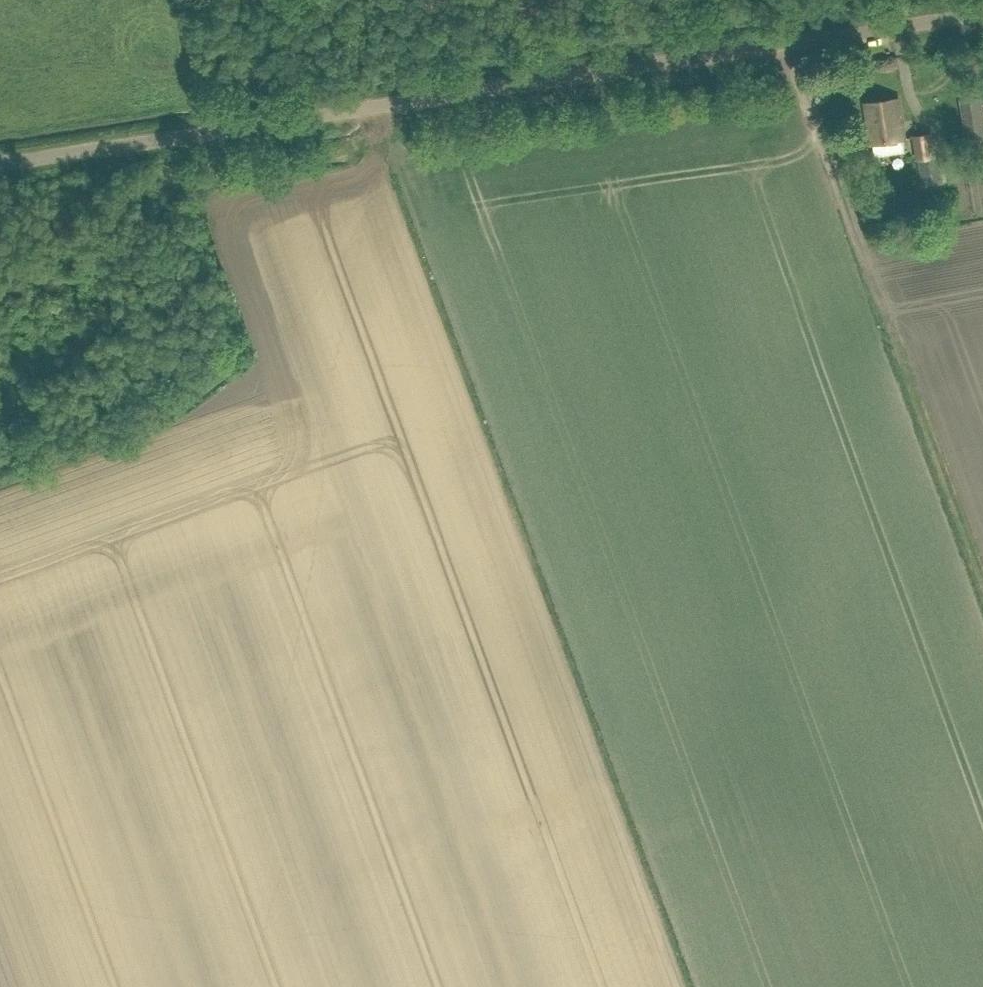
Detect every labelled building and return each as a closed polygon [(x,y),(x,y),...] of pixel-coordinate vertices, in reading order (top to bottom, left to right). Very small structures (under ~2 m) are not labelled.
[(906,138),(899,96),(865,102),(872,143),(874,155),(905,150),(903,138),(906,138)] [(981,96),(961,98),(965,133),(969,133),(970,141),(982,140),(982,111),(981,96)]
